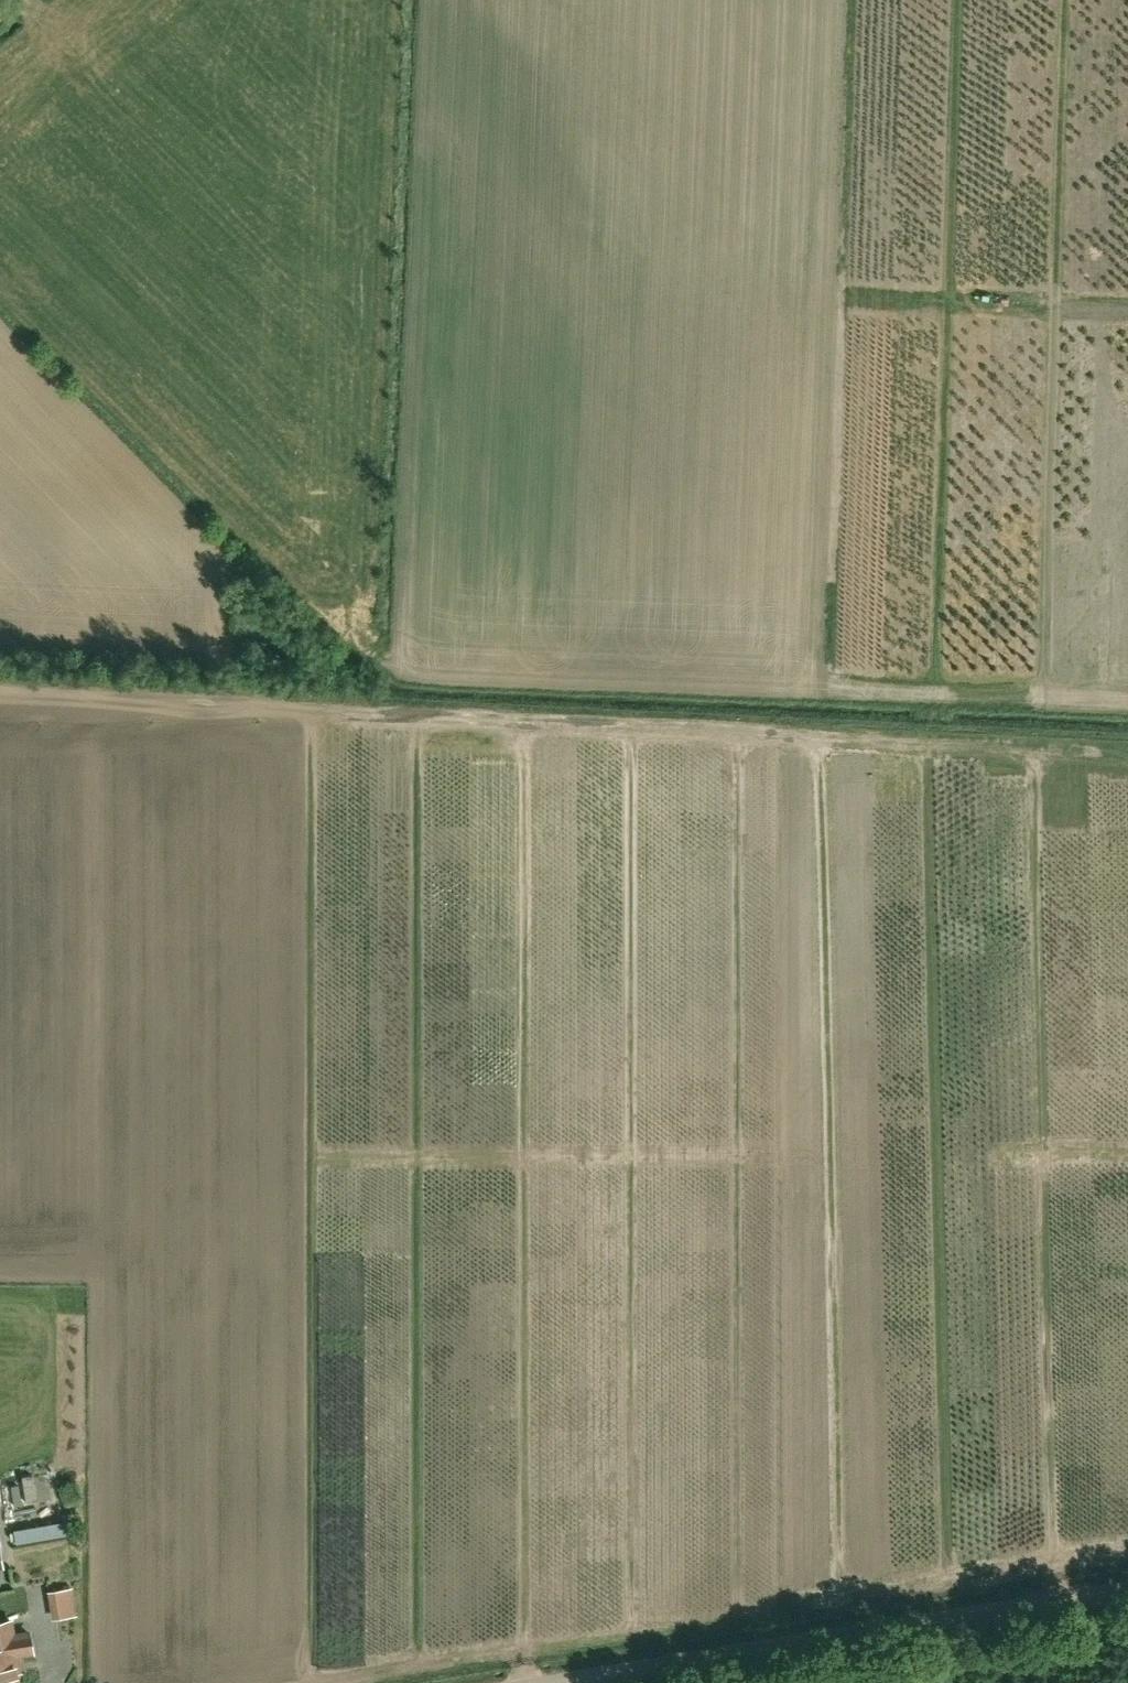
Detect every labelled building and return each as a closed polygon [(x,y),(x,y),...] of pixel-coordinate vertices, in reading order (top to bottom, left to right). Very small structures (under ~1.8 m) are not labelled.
[(73,1587),(48,1591),(52,1618),(77,1615),(73,1587)] [(14,1663),(18,1663),(17,1655),(32,1652),(31,1648),(33,1645),(32,1639),(29,1637),(29,1632),(13,1635),(11,1621),(0,1623),(0,1682),(18,1682),(14,1663)]
